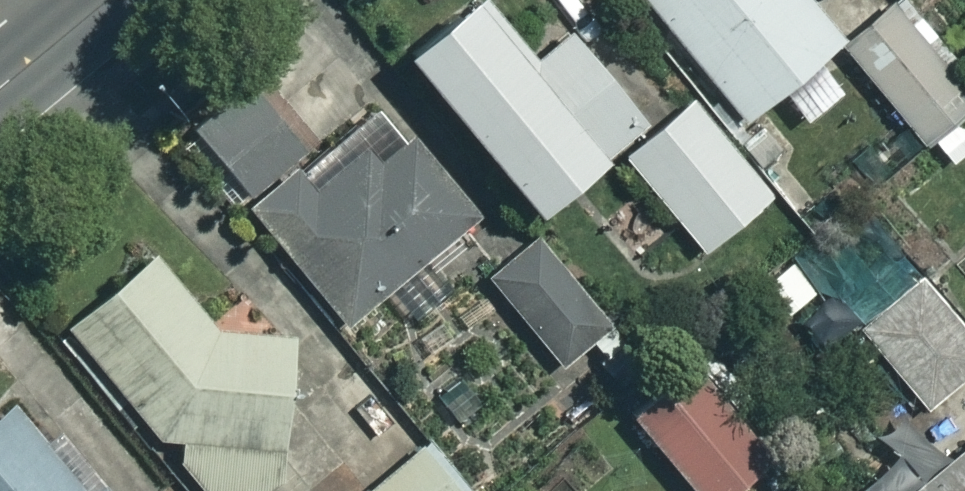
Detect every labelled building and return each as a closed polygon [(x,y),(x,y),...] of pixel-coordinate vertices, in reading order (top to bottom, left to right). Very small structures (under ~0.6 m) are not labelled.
[(449,0),(436,0),(376,49),(506,207),(571,154),(579,164),(629,122),(551,28),(504,67),(449,0)] [(851,76),(821,40),(864,2),(862,0),(632,0),(731,116),(763,89),(793,125),(851,76)] [(882,0),(875,0),(828,40),(936,167),(964,142),(964,139),(951,123),(964,111),(964,98),(882,0)] [(311,180),(241,94),(192,134),(249,205),(241,211),(331,322),(462,215),(384,120),(311,180)] [(761,190),(676,99),(611,159),(696,250),(761,190)] [(916,261),(866,201),(793,261),(843,321),(916,261)] [(612,347),(523,243),(480,280),(569,384),(612,347)] [(286,336),(205,322),(141,245),(57,314),(203,490),(299,490),(306,485),(263,433),(292,409),(286,336)] [(812,293),(783,259),(738,297),(767,331),(812,293)] [(917,272),(849,324),(912,405),(964,364),(964,334),(917,272)] [(681,367),(621,415),(682,490),(717,490),(755,461),(681,367)] [(0,395),(0,490),(102,490),(91,477),(78,488),(0,395)] [(420,434),(353,490),(468,490),(420,434)] [(898,490),(964,490),(964,440),(898,490)]
